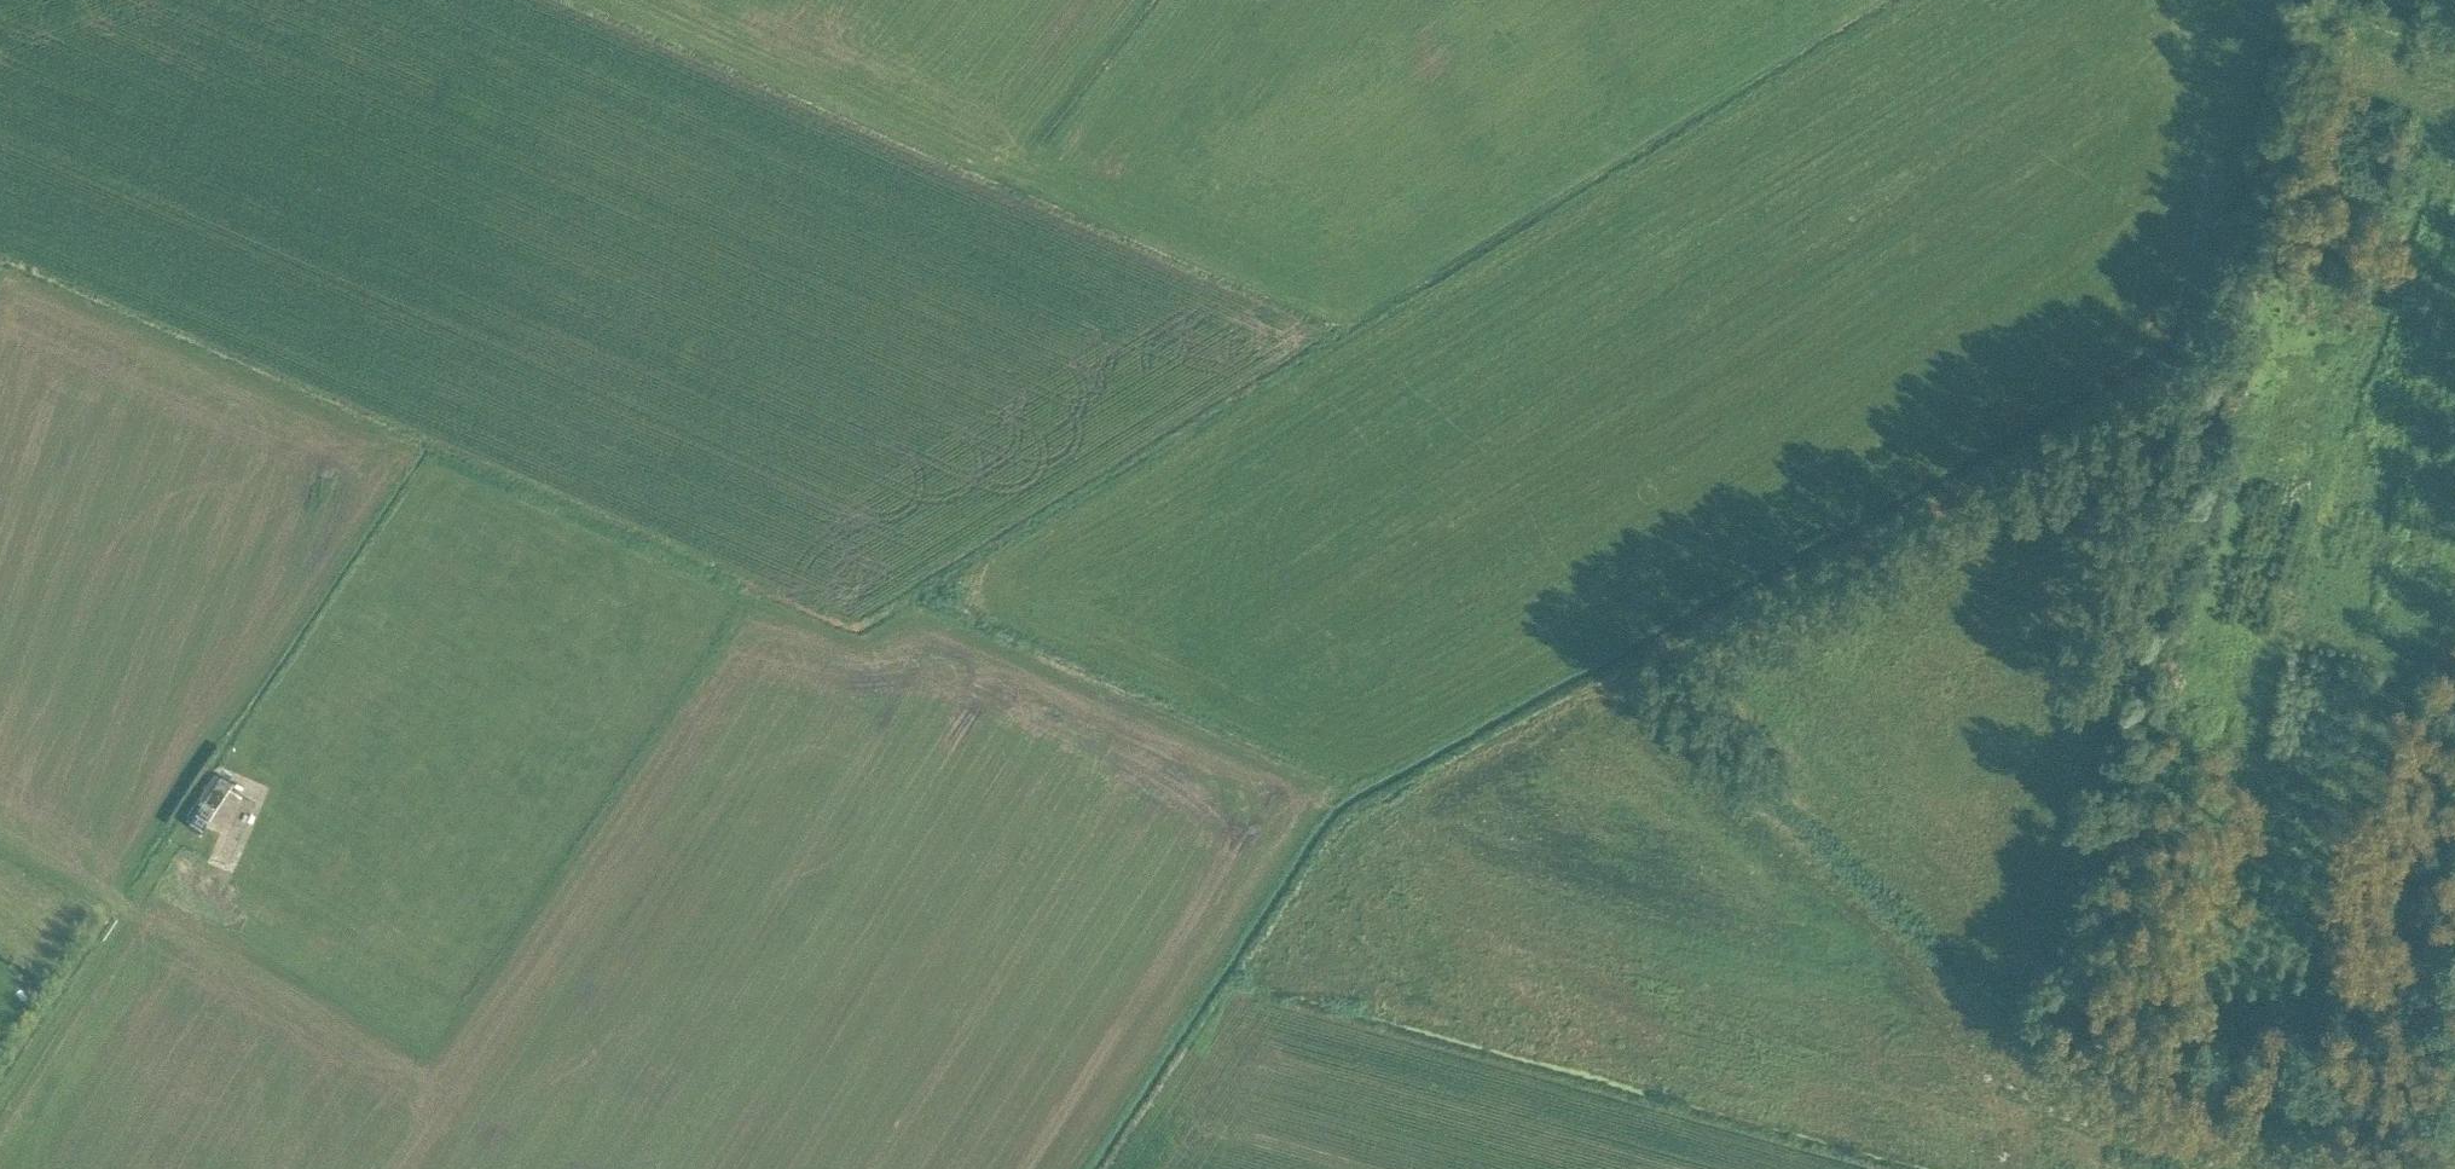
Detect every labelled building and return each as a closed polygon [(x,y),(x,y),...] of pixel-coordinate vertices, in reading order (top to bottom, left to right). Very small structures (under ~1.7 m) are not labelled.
[(199,830),(231,780),(214,769),(199,793),(204,796),(187,822),(199,830)]
